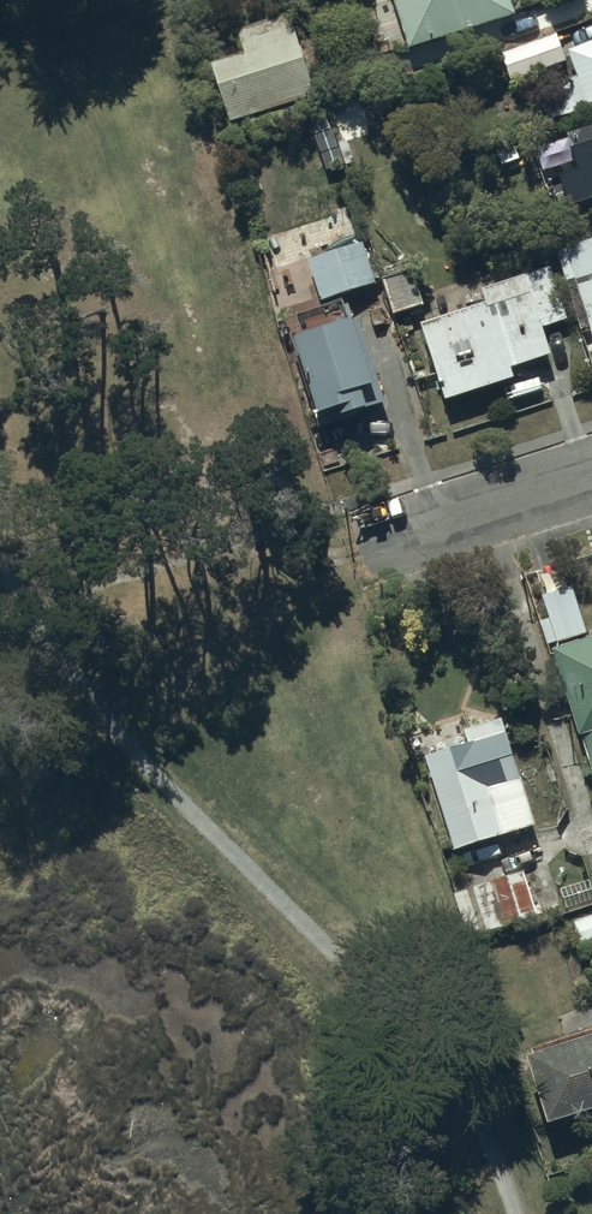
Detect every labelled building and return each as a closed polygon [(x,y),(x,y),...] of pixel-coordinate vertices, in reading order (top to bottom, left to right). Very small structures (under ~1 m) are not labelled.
[(412,51),(518,17),(512,0),(396,0),(412,51)] [(318,96),(291,13),(240,30),(248,54),(214,65),(232,123),(318,96)] [(555,35),(498,56),(509,85),(566,65),(555,35)] [(591,116),(591,45),(568,54),(577,77),(531,95),(544,128),(590,110),(591,116)] [(572,211),(591,204),(591,138),(573,144),(582,175),(562,181),(572,211)] [(306,263),(319,304),(382,284),(370,243),(306,263)] [(591,332),(591,243),(559,253),(568,284),(577,282),(591,332)] [(514,372),(555,360),(546,331),(565,325),(573,323),(556,269),(483,292),(488,307),(424,327),(448,404),(518,383),(514,372)] [(413,275),(388,282),(399,318),(423,310),(413,275)] [(289,346),(316,432),(388,409),(361,324),(289,346)] [(560,645),(560,647),(591,637),(577,590),(544,600),(551,623),(543,625),(550,648),(560,645)] [(554,656),(581,742),(584,741),(591,765),(591,644),(554,656)] [(473,747),(430,760),(459,854),(540,828),(508,723),(469,735),(473,747)] [(453,896),(468,941),(541,917),(527,872),(453,896)] [(553,1133),(591,1121),(591,1036),(539,1053),(542,1062),(532,1065),(553,1133)]
